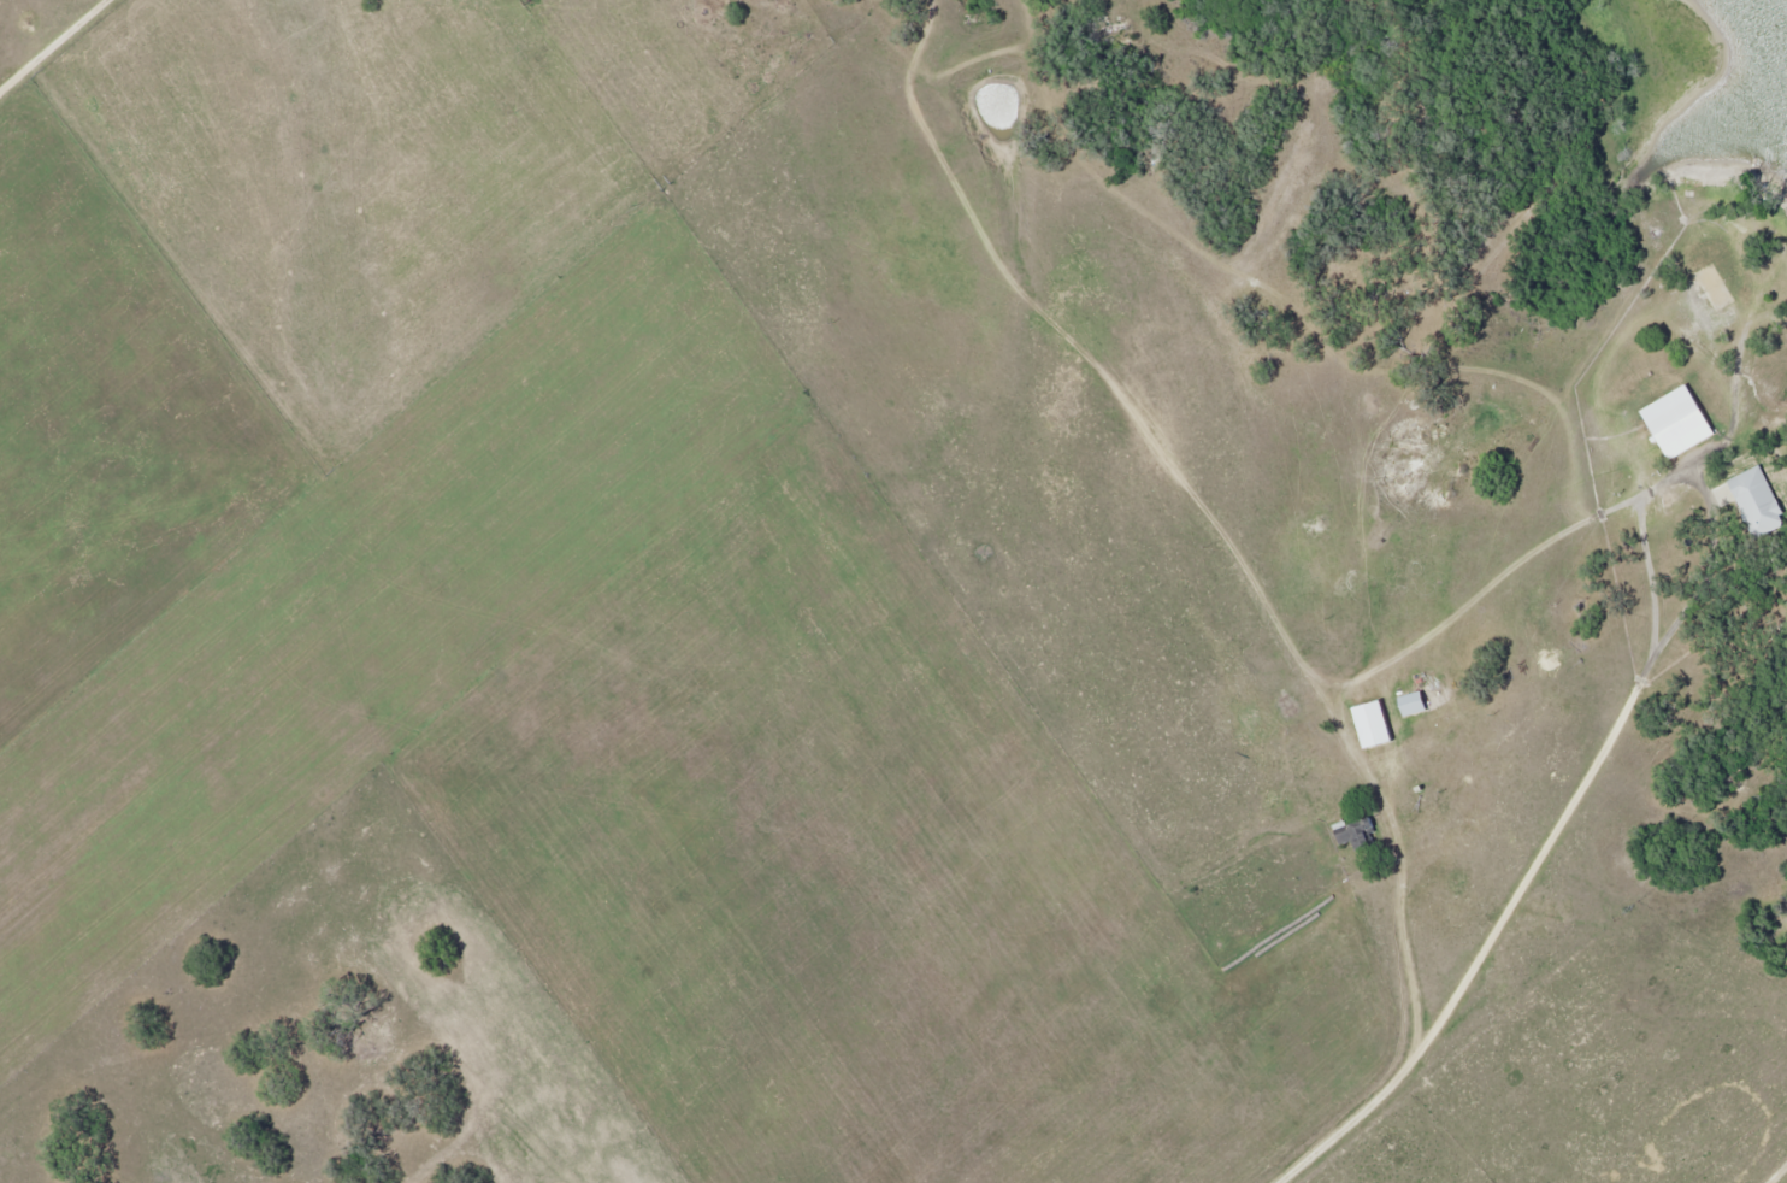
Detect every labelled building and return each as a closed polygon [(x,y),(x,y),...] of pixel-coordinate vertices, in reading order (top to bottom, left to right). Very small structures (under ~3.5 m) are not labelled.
[(1645,407),(1671,459),(1720,434),(1694,382),(1645,407)] [(1754,539),(1786,526),(1786,513),(1767,463),(1729,479),(1754,539)] [(1405,715),(1429,709),(1424,690),(1400,696),(1405,715)] [(1334,830),(1343,846),(1371,829),(1362,813),(1334,830)]
